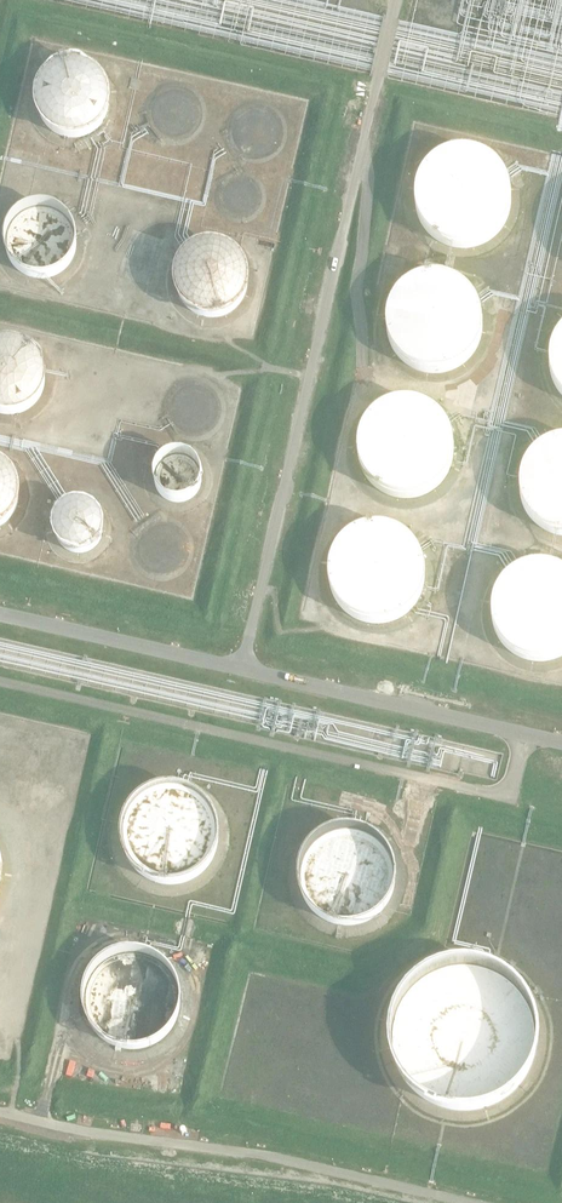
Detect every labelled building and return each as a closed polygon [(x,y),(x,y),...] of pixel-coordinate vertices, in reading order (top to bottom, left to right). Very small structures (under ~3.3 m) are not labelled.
[(53,131),(75,141),(97,137),(112,124),(119,103),(116,85),(107,73),(91,63),(69,63),(53,71),(42,86),(40,110),(53,131)] [(429,227),(448,239),(477,240),(496,231),(507,219),(515,195),(511,171),(495,151),(473,142),(450,144),(432,154),(417,175),(416,205),(429,227)] [(20,272),(42,282),(64,278),(79,265),(86,245),(83,227),(74,214),(58,205),(36,205),(21,213),(10,228),(8,251),(20,272)] [(190,309),(212,319),(234,315),(249,302),(256,282),(253,264),(244,251),(228,242),(206,242),(190,250),(180,265),(178,288),(190,309)] [(398,353),(416,365),(446,366),(464,357),(475,345),(484,321),(479,297),(463,277),(441,268),(418,270),(400,280),(386,301),(385,331),(398,353)] [(552,340),(551,370),(561,389),(561,325),(552,340)] [(10,420),(32,416),(47,403),(54,382),(51,364),(42,352),(26,342),(4,342),(0,344),(0,415),(10,420)] [(371,479),(390,491),(419,492),(438,483),(449,471),(457,446),(452,423),(437,403),(415,394),(392,396),(374,406),(359,427),(358,457),(371,479)] [(553,529),(561,529),(561,433),(555,434),(537,444),(522,465),(521,495),(534,517),(553,529)] [(163,484),(172,497),(182,501),(196,499),(207,488),(208,470),(200,459),(188,454),(173,457),(164,469),(163,484)] [(9,530),(24,517),(31,497),(28,479),(19,466),(3,457),(0,457),(0,532),(9,530)] [(64,536),(73,549),(84,553),(97,551),(109,539),(109,522),(102,511),(89,506),(75,509),(65,520),(64,536)] [(345,602),(363,614),(393,615),(411,606),(422,594),(430,570),(426,546),(410,526),(388,517),(365,519),(347,529),(333,550),(332,580),(345,602)] [(525,655),(555,656),(561,652),(561,563),(550,558),(527,559),(509,570),(495,591),(494,621),(507,643),(525,655)] [(136,868),(155,880),(184,881),(203,872),(214,860),(222,835),(218,812),(202,792),(180,783),(157,785),(139,795),(124,816),(123,846),(136,868)] [(317,909),(335,921),(365,923),(383,913),(394,901),(402,877),(398,853),(382,834),(360,824),(337,826),(319,836),(305,857),(304,887),(317,909)] [(101,1032),(119,1044),(149,1045),(167,1036),(178,1024),(186,999),(182,975),(166,956),(144,947),(121,949),(103,959),(89,980),(88,1010),(101,1032)] [(408,1067),(428,1097),(460,1113),(493,1111),(519,1096),(534,1073),(540,1044),(532,1015),(512,992),(485,980),(459,980),(438,989),(418,1007),(406,1037),(408,1067)]
